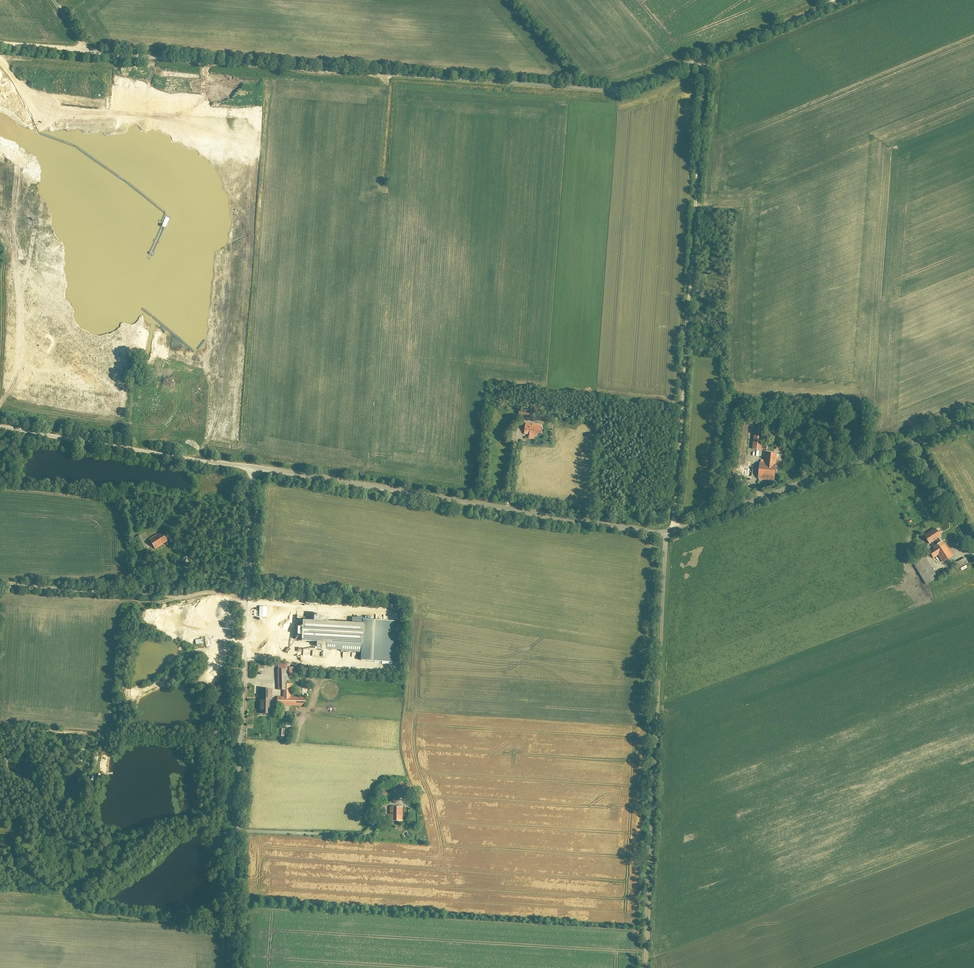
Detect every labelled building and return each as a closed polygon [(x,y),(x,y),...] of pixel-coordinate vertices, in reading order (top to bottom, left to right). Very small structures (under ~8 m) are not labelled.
[(520,411),(519,417),(533,419),(534,413),(520,411)] [(526,423),(525,434),(541,436),(543,424),(526,423)] [(755,426),(753,450),(762,450),(764,427),(755,426)] [(780,431),(779,439),(798,440),(799,433),(780,431)] [(766,454),(765,463),(760,462),(759,481),(775,482),(777,454),(766,454)] [(740,467),(739,477),(752,478),(753,468),(745,467),(740,467)] [(930,552),(934,558),(939,555),(943,561),(956,554),(940,528),(928,536),(936,548),(930,552)] [(162,532),(149,540),(155,550),(167,542),(162,532)] [(925,556),(913,563),(926,585),(938,578),(925,556)] [(259,607),(260,619),(268,618),(267,607),(259,607)] [(315,615),(315,622),(303,621),(302,641),(328,642),(327,651),(360,653),(360,660),(395,662),(398,622),(362,620),(362,625),(324,622),(324,616),(315,615)] [(283,691),(283,697),(279,697),(279,707),(305,708),(305,698),(291,697),(292,684),(287,684),(287,670),(278,670),(277,690),(283,691)] [(259,690),(259,715),(271,715),(271,690),(259,690)] [(398,785),(404,795),(412,790),(405,780),(398,785)] [(381,790),(381,798),(394,798),(394,790),(381,790)] [(392,808),(391,822),(405,823),(406,809),(392,808)]
